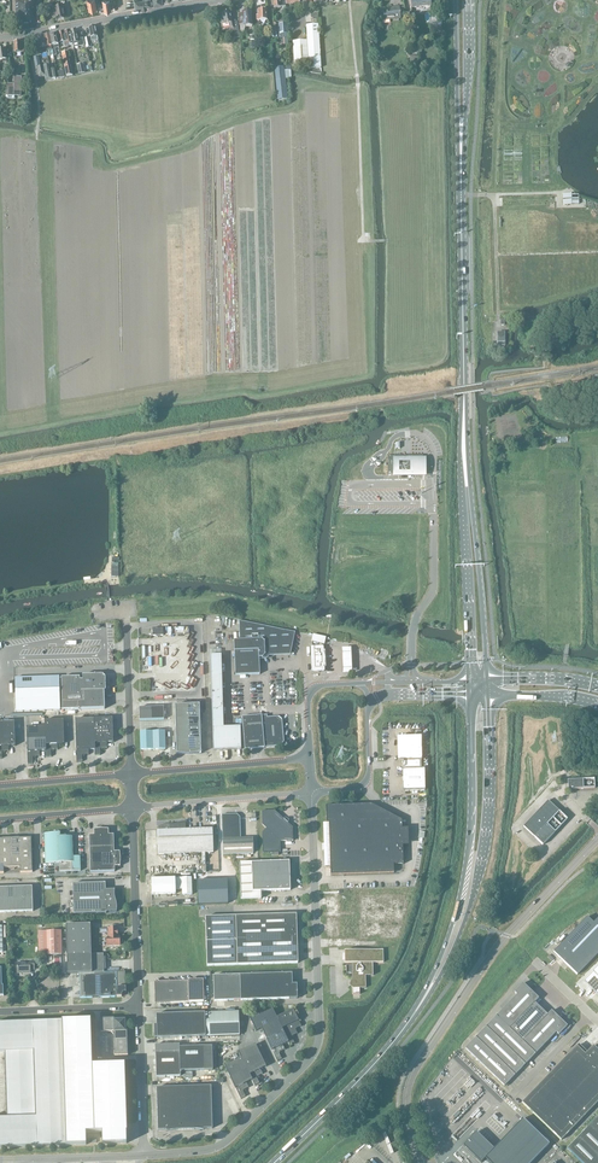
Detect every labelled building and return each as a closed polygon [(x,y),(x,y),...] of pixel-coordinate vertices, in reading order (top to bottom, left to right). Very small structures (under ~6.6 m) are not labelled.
[(16,25),(36,24),(35,0),(26,0),(26,1),(15,1),(16,25)] [(97,9),(95,0),(87,0),(89,11),(92,10),(93,11),(95,10),(96,9),(97,9)] [(110,5),(112,5),(111,2),(110,3),(109,0),(104,0),(103,0),(104,11),(111,10),(110,5)] [(286,6),(285,0),(273,0),(274,8),(286,6)] [(63,6),(57,7),(54,8),(54,9),(51,9),(52,17),(55,17),(56,20),(65,19),(63,6)] [(381,10),(382,21),(400,19),(399,7),(392,7),(392,9),(381,10)] [(258,11),(256,11),(256,13),(258,13),(258,16),(257,16),(257,25),(256,25),(256,29),(260,28),(260,21),(267,20),(267,10),(265,10),(265,9),(263,9),(262,10),(258,10),(258,11)] [(253,27),(252,12),(250,12),(250,11),(244,11),(244,12),(242,12),(242,14),(238,14),(239,25),(240,25),(240,31),(244,32),(246,27),(253,27)] [(230,12),(222,13),(223,20),(221,20),(222,25),(230,23),(232,39),(240,37),(237,22),(232,23),(230,12)] [(286,23),(279,24),(280,34),(287,34),(286,23)] [(307,40),(293,41),(294,65),(309,65),(309,68),(321,68),(318,25),(306,25),(307,40)] [(95,26),(89,27),(92,41),(98,40),(95,27),(95,26)] [(78,39),(76,30),(70,31),(73,46),(73,47),(79,46),(79,47),(84,46),(83,39),(78,39)] [(67,47),(73,46),(70,31),(64,32),(67,47)] [(65,47),(67,47),(64,32),(58,33),(60,43),(64,42),(65,47)] [(50,35),(53,50),(54,56),(56,55),(55,50),(56,48),(59,48),(59,45),(56,33),(50,35)] [(49,51),(53,50),(50,35),(43,36),(47,54),(47,56),(50,56),(49,51)] [(41,55),(47,54),(43,36),(37,37),(41,55)] [(24,52),(23,41),(14,41),(14,52),(24,52)] [(68,52),(62,53),(66,77),(73,75),(68,52)] [(83,63),(77,65),(79,74),(85,73),(83,63)] [(38,77),(45,76),(46,81),(52,79),(50,70),(49,65),(37,68),(38,77)] [(278,99),(287,98),(284,67),(275,68),(278,99)] [(54,69),(50,70),(52,79),(56,79),(58,78),(57,71),(55,72),(54,69)] [(9,83),(9,96),(13,96),(21,96),(22,77),(14,77),(9,76),(9,83)] [(572,193),(563,194),(563,205),(572,204),(572,193)] [(585,387),(572,389),(573,395),(577,394),(586,393),(586,390),(585,387)] [(398,474),(409,474),(409,475),(413,475),(413,474),(423,474),(423,456),(388,456),(388,474),(395,474),(395,475),(398,475),(398,474)] [(259,659),(267,659),(270,656),(290,655),(295,632),(239,621),(240,640),(234,640),(235,675),(260,674),(259,659)] [(324,644),(326,637),(313,635),(311,641),(324,644)] [(323,646),(311,647),(312,672),(324,671),(323,646)] [(351,649),(342,650),(343,674),(352,674),(351,649)] [(213,751),(241,750),(240,727),(223,727),(221,655),(210,655),(213,751)] [(16,712),(60,710),(105,709),(104,691),(106,691),(105,679),(104,679),(101,676),(101,675),(82,675),(82,677),(61,678),(59,678),(15,679),(16,712)] [(175,706),(176,754),(201,754),(199,705),(175,706)] [(139,720),(164,719),(164,707),(139,708),(139,720)] [(267,718),(266,717),(264,715),(262,716),(262,715),(242,717),(245,749),(265,748),(264,747),(280,746),(284,742),(282,720),(278,717),(267,718)] [(89,755),(89,750),(95,750),(95,756),(100,756),(100,750),(101,749),(107,748),(107,743),(113,743),(112,718),(75,719),(77,762),(82,762),(82,756),(83,755),(89,755)] [(33,764),(33,758),(34,757),(40,757),(39,751),(45,751),(46,757),(51,757),(51,751),(52,750),(58,750),(57,745),(64,745),(63,720),(44,720),(45,726),(26,727),(28,764),(33,764)] [(2,759),(2,753),(3,752),(8,751),(9,751),(8,746),(15,746),(14,721),(0,722),(0,759),(2,759)] [(140,732),(140,750),(165,749),(165,731),(140,732)] [(404,760),(404,763),(402,763),(402,766),(404,766),(404,769),(403,769),(403,791),(425,791),(425,768),(420,769),(420,760),(422,760),(422,759),(421,760),(420,742),(421,742),(421,737),(397,737),(397,742),(398,742),(399,760),(398,760),(404,760)] [(567,780),(568,790),(595,788),(594,778),(567,780)] [(543,845),(567,819),(548,800),(523,826),(543,845)] [(326,806),(326,823),(323,823),(324,867),(330,867),(330,875),(394,873),(393,864),(403,864),(402,820),(371,804),(326,806)] [(263,852),(280,852),(280,841),(293,841),(293,827),(288,823),(288,822),(288,820),(286,819),(285,819),(284,819),(275,811),(261,811),(262,825),(266,829),(262,833),(263,852)] [(237,814),(222,815),(222,839),(223,854),(253,853),(253,838),(241,838),(240,817),(237,814)] [(170,824),(166,824),(162,825),(158,826),(158,830),(157,830),(157,854),(213,852),(212,828),(186,829),(185,823),(178,823),(176,823),(175,824),(173,824),(172,824),(172,825),(170,825),(170,824)] [(89,836),(90,848),(114,847),(114,835),(109,835),(108,829),(101,829),(94,830),(94,835),(89,836)] [(47,863),(57,863),(59,863),(60,872),(81,871),(80,861),(72,862),(71,837),(59,838),(59,834),(46,834),(47,863)] [(4,873),(4,868),(9,868),(9,869),(15,869),(14,868),(21,868),(21,872),(32,872),(32,866),(34,866),(34,861),(32,861),(32,849),(33,849),(33,844),(31,844),(31,838),(20,838),(13,838),(13,836),(8,837),(8,838),(2,838),(2,839),(0,839),(0,873),(4,873)] [(120,866),(120,859),(120,852),(114,852),(114,847),(90,848),(90,872),(115,872),(115,867),(120,866)] [(258,862),(240,863),(241,899),(261,898),(261,897),(261,891),(287,890),(290,890),(290,878),(291,878),(291,876),(290,876),(289,861),(258,862)] [(191,877),(182,878),(182,889),(182,895),(192,895),(191,877)] [(175,878),(151,879),(152,895),(176,894),(175,878)] [(227,880),(198,881),(198,905),(228,904),(227,880)] [(74,914),(106,913),(106,912),(116,912),(117,912),(117,909),(117,906),(115,895),(115,890),(114,890),(106,890),(105,883),(73,884),(74,914)] [(15,912),(33,911),(32,887),(0,888),(0,912),(15,912)] [(298,963),(296,914),(205,917),(207,966),(298,963)] [(593,923),(587,917),(553,952),(577,975),(597,953),(597,918),(593,923)] [(90,924),(66,925),(67,955),(67,974),(79,973),(80,998),(92,998),(102,997),(117,997),(120,997),(122,997),(122,996),(122,995),(122,994),(123,993),(124,993),(125,992),(125,993),(126,992),(126,987),(125,972),(104,973),(103,954),(91,954),(90,924)] [(108,929),(100,929),(100,933),(108,933),(108,937),(107,937),(107,945),(120,945),(120,943),(121,943),(122,942),(122,939),(121,938),(118,938),(118,928),(108,928),(108,929)] [(39,955),(47,955),(62,954),(61,930),(38,931),(39,955)] [(353,994),(360,994),(359,988),(366,988),(365,975),(373,975),(372,963),(383,962),(383,949),(345,951),(346,973),(352,973),(353,982),(352,982),(350,984),(353,985),(353,994)] [(34,961),(30,961),(30,963),(17,963),(17,968),(18,968),(18,973),(30,973),(30,970),(34,969),(34,961)] [(597,995),(597,978),(592,973),(584,982),(597,995)] [(292,984),(292,974),(213,976),(214,1001),(297,999),(301,995),(300,988),(297,984),(292,984)] [(155,1003),(204,1002),(203,980),(159,981),(157,979),(155,982),(154,982),(155,1003)] [(517,996),(487,1027),(466,1049),(504,1086),(506,1085),(507,1086),(509,1084),(508,1083),(523,1068),(524,1069),(529,1063),(528,1062),(556,1033),(558,1035),(567,1027),(564,1024),(566,1022),(562,1019),(560,1020),(552,1012),(547,1017),(534,1004),(539,999),(529,990),(530,988),(530,987),(527,985),(525,986),(523,984),(514,993),(517,996)] [(250,1020),(256,1031),(261,1029),(277,1061),(282,1059),(279,1054),(280,1052),(285,1050),(283,1045),(288,1043),(289,1045),(294,1043),(292,1038),(292,1036),(297,1034),(295,1029),(301,1026),(293,1009),(277,1017),(273,1009),(250,1020)] [(210,1012),(210,1020),(206,1020),(207,1037),(239,1035),(238,1011),(210,1012)] [(154,1038),(155,1038),(206,1036),(205,1013),(156,1014),(156,1025),(155,1025),(155,1024),(154,1024),(154,1038)] [(101,1032),(112,1032),(114,1033),(115,1056),(128,1055),(127,1031),(125,1031),(125,1020),(114,1020),(114,1018),(100,1019),(101,1032)] [(5,1052),(7,1118),(0,1118),(0,1148),(57,1146),(66,1145),(86,1145),(86,1133),(102,1132),(102,1144),(126,1143),(126,1132),(127,1132),(125,1064),(92,1065),(90,1020),(57,1021),(0,1023),(0,1052),(5,1052)] [(155,1045),(155,1046),(156,1052),(155,1052),(155,1053),(156,1053),(156,1072),(156,1073),(156,1077),(165,1077),(180,1076),(180,1071),(204,1070),(213,1070),(212,1046),(204,1046),(179,1047),(179,1045),(155,1045)] [(260,1070),(266,1067),(255,1045),(239,1053),(241,1058),(225,1066),(236,1088),(241,1099),(245,1097),(242,1091),(249,1087),(246,1083),(252,1080),(255,1086),(259,1083),(256,1077),(262,1074),(260,1070)] [(593,1046),(585,1055),(576,1046),(522,1104),(561,1141),(597,1103),(597,1051),(593,1046)] [(211,1086),(157,1088),(158,1130),(212,1128),(211,1086)] [(465,1102),(470,1107),(479,1098),(475,1094),(465,1102)] [(578,1138),(567,1148),(582,1162),(597,1162),(597,1116),(578,1138)] [(463,1146),(481,1162),(485,1158),(490,1162),(531,1162),(549,1144),(522,1119),(494,1149),(476,1132),(463,1146)]
